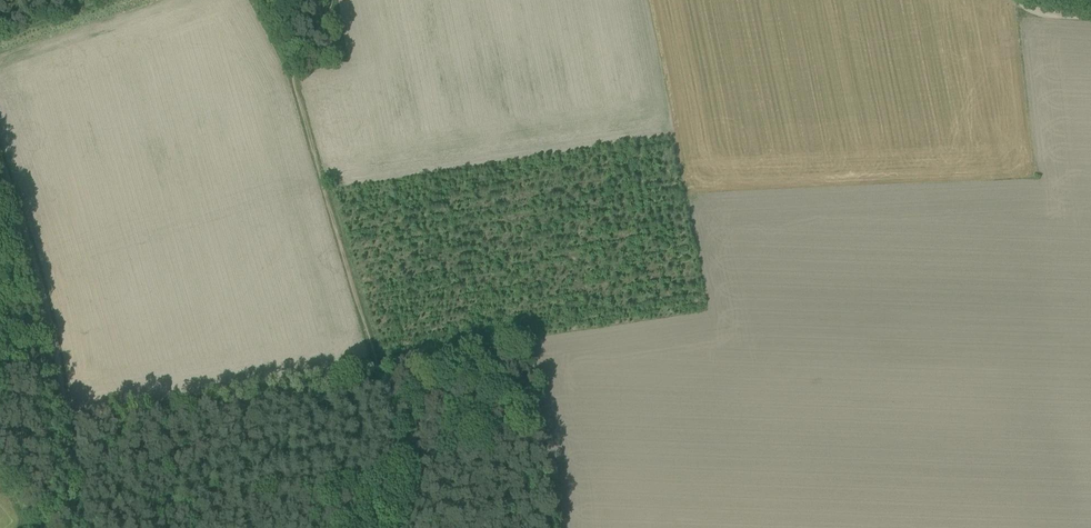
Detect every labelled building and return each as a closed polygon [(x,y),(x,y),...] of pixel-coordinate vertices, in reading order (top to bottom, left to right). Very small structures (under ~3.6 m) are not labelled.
[(17,8),(5,12),(6,17),(19,13),(17,8)]
